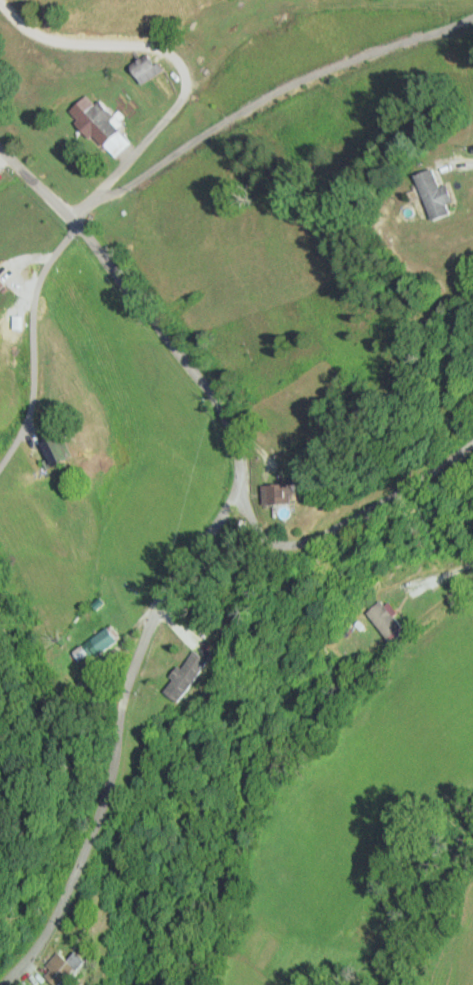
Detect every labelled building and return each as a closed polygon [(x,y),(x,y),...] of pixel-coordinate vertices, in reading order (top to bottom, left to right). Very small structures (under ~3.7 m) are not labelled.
[(169,72),(160,57),(141,69),(150,84),(169,72)] [(106,100),(101,104),(93,95),(76,112),(121,160),(138,144),(116,121),(121,116),(106,100)] [(443,221),(463,215),(459,204),(466,202),(461,184),(451,187),(446,169),(430,174),(443,221)] [(14,284),(0,269),(0,270),(0,298),(14,284)] [(62,467),(82,459),(72,433),(52,440),(62,467)] [(273,504),(303,503),(302,484),(273,485),(273,504)] [(397,641),(413,625),(387,600),(371,616),(397,641)] [(101,655),(127,640),(118,625),(92,639),(101,655)] [(173,690),(197,703),(220,658),(202,648),(191,668),(186,665),(173,690)] [(72,984),(84,984),(94,958),(86,955),(84,961),(62,952),(53,978),(72,984)]
